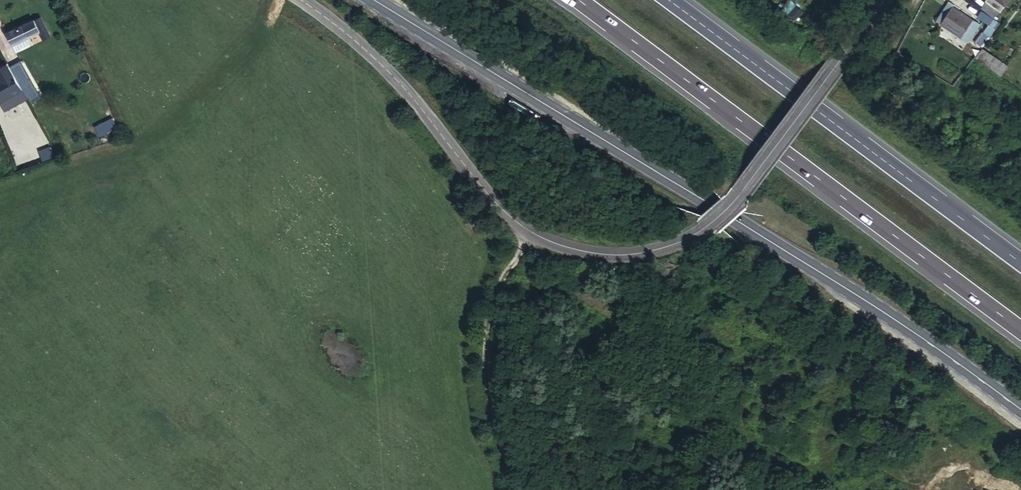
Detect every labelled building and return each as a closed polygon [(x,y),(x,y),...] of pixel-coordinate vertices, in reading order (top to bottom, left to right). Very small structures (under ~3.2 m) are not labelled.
[(985,2),(986,3),(981,9),(994,19),(998,13),(999,13),(1009,0),(986,0),(985,2)] [(939,25),(959,38),(960,38),(971,21),(950,7),(939,25)] [(997,23),(980,12),(976,18),(993,29),(997,23)] [(39,17),(5,33),(10,44),(44,28),(39,17)] [(955,44),(962,50),(971,56),(975,50),(960,38),(959,38),(955,44)] [(975,57),(1000,76),(1007,66),(982,49),(975,57)] [(17,55),(5,61),(8,66),(20,61),(17,55)] [(36,92),(20,61),(8,66),(25,98),(36,92)] [(45,140),(41,142),(35,130),(15,140),(23,157),(33,152),(37,159),(45,155),(43,151),(49,148),(45,140)]
